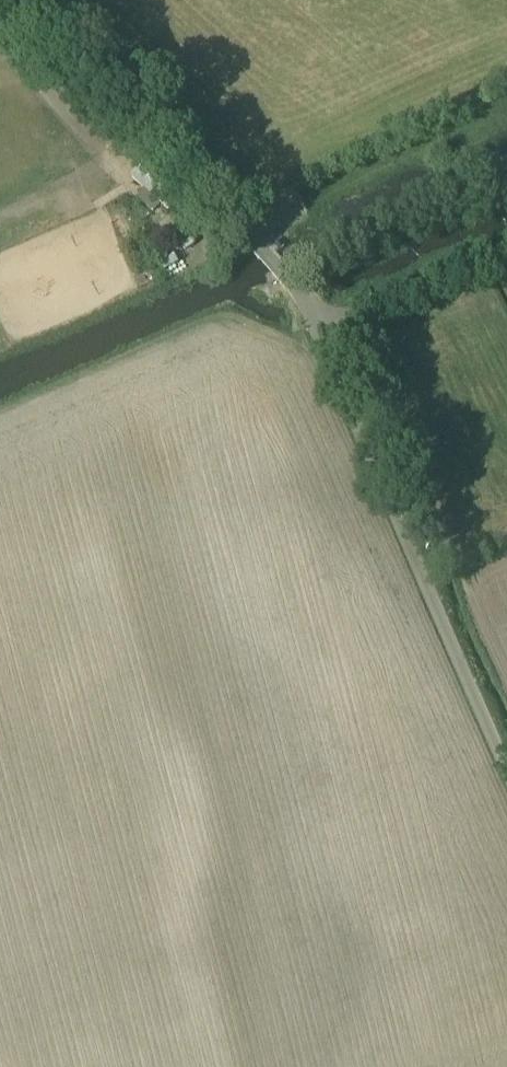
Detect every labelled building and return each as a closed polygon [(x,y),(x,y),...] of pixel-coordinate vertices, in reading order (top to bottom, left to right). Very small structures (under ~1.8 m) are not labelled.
[(148,161),(130,179),(143,190),(135,198),(152,214),(160,205),(168,213),(184,196),(160,173),(148,161)]
